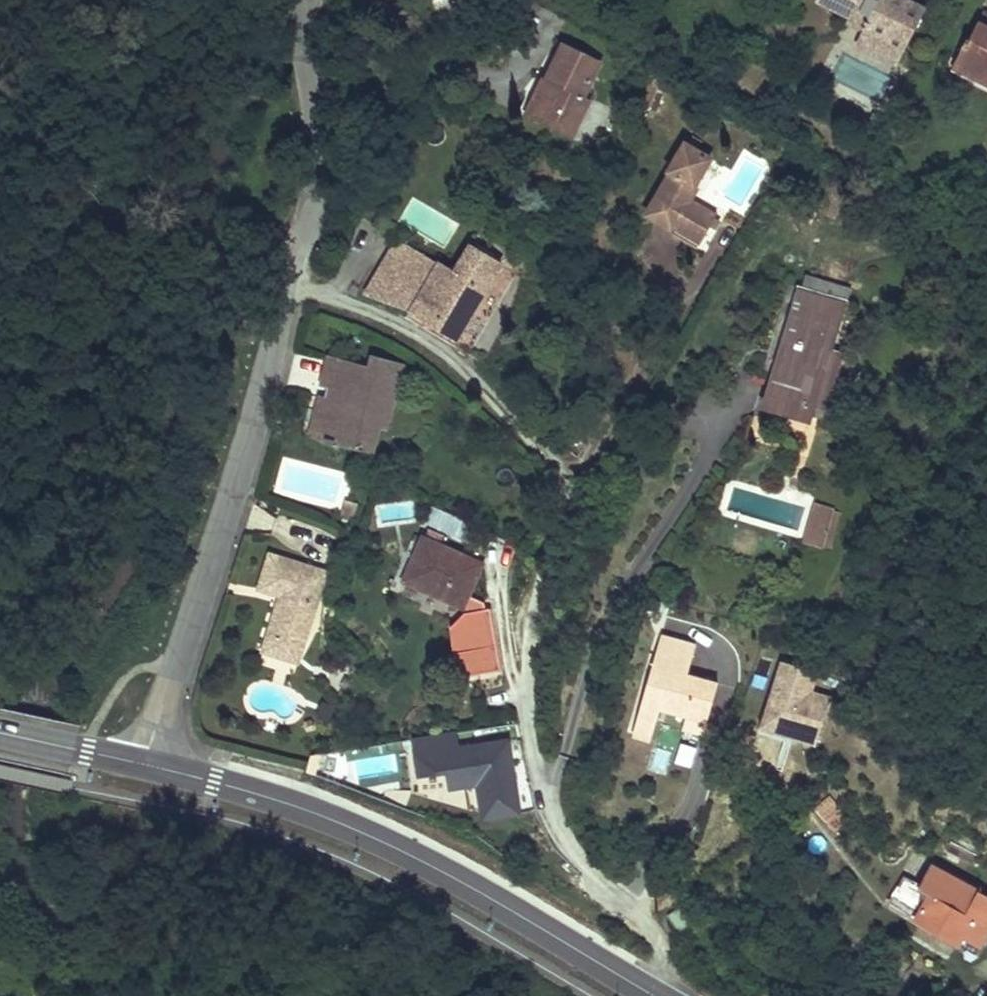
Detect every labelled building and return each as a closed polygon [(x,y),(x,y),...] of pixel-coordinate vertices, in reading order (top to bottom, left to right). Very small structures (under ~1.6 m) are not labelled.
[(460,1),(481,12),(487,0),(461,0),(460,1)] [(830,0),(818,0),(853,19),(851,25),(864,31),(871,18),(861,13),(856,13),(838,4),(830,0)] [(838,4),(856,13),(861,13),(871,18),(864,31),(860,40),(884,52),(886,46),(904,54),(926,10),(906,0),(830,0),(838,4)] [(956,62),(986,78),(986,28),(980,24),(972,41),(968,40),(956,62)] [(857,45),(899,66),(904,54),(886,46),(884,52),(860,40),(857,45)] [(602,61),(583,51),(565,42),(546,79),(543,77),(524,114),(572,137),(590,101),(584,98),(602,61)] [(956,62),(953,69),(986,87),(986,78),(956,62)] [(670,230),(670,231),(669,233),(698,249),(716,217),(690,201),(697,188),(694,187),(709,159),(684,144),(668,172),(670,173),(656,199),(665,204),(665,206),(656,221),(670,230)] [(665,204),(656,199),(646,216),(656,221),(665,206),(665,204)] [(501,265),(486,255),(471,246),(455,273),(399,239),(367,295),(411,311),(458,339),(501,265)] [(817,397),(823,398),(829,400),(842,356),(830,352),(845,302),(802,287),(767,405),(810,419),(814,406),(817,397)] [(350,406),(339,403),(338,402),(327,400),(318,436),(360,448),(366,422),(382,426),(389,428),(404,365),(374,358),(371,369),(332,359),(325,385),(330,386),(353,392),(350,406)] [(353,392),(330,386),(327,400),(338,402),(339,403),(350,406),(353,392)] [(814,406),(826,409),(829,400),(823,398),(817,397),(814,406)] [(366,422),(360,448),(376,452),(382,426),(366,422)] [(357,521),(361,505),(350,502),(345,518),(357,521)] [(809,532),(817,535),(825,538),(834,511),(817,504),(809,532)] [(834,511),(825,538),(817,535),(809,532),(807,541),(835,550),(846,514),(834,511)] [(442,547),(444,542),(446,536),(431,530),(427,540),(425,539),(406,580),(464,607),(468,598),(483,566),(442,547)] [(304,647),(328,572),(274,553),(262,589),(283,596),(287,597),(286,602),(281,600),(270,635),(304,647)] [(464,607),(467,608),(469,615),(447,619),(459,682),(502,674),(490,611),(485,612),(484,605),(468,598),(464,607)] [(716,693),(690,685),(693,675),(688,673),(697,644),(663,633),(639,714),(657,720),(661,705),(667,707),(687,713),(685,721),(705,727),(716,693)] [(270,635),(266,648),(299,660),(304,647),(270,635)] [(816,745),(832,697),(814,690),(820,671),(783,660),(761,727),(816,745)] [(716,693),(719,682),(693,675),(690,685),(716,693)] [(652,736),(657,720),(639,714),(634,731),(652,736)] [(704,732),(705,727),(685,721),(684,726),(704,732)] [(518,781),(515,764),(512,740),(459,748),(457,734),(412,741),(418,779),(447,775),(449,791),(478,787),(483,822),(523,816),(522,810),(519,786),(518,781)] [(529,784),(519,786),(522,810),(532,808),(529,784)] [(830,797),(816,809),(835,833),(850,821),(830,797)] [(905,910),(918,918),(916,922),(959,948),(962,943),(977,951),(986,934),(986,903),(986,902),(956,884),(964,868),(924,844),(892,902),(905,910)] [(986,902),(986,901),(986,878),(982,875),(983,873),(967,864),(964,868),(956,884),(986,902)] [(666,916),(677,934),(694,923),(683,906),(666,916)]
